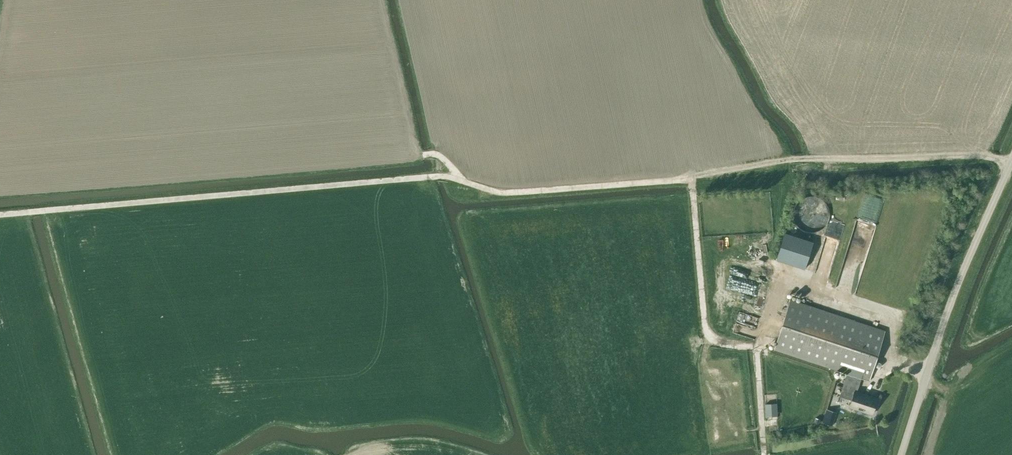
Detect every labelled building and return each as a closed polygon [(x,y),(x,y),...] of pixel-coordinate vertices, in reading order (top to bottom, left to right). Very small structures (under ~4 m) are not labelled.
[(880,219),(887,199),(867,192),(860,212),(880,219)] [(791,232),(781,259),(810,270),(820,243),(791,232)] [(877,398),(857,391),(861,378),(869,380),(885,330),(790,299),(774,349),(847,373),(839,396),(851,400),(849,407),(872,414),(877,398)] [(832,426),(834,420),(824,417),(822,423),(832,426)]
